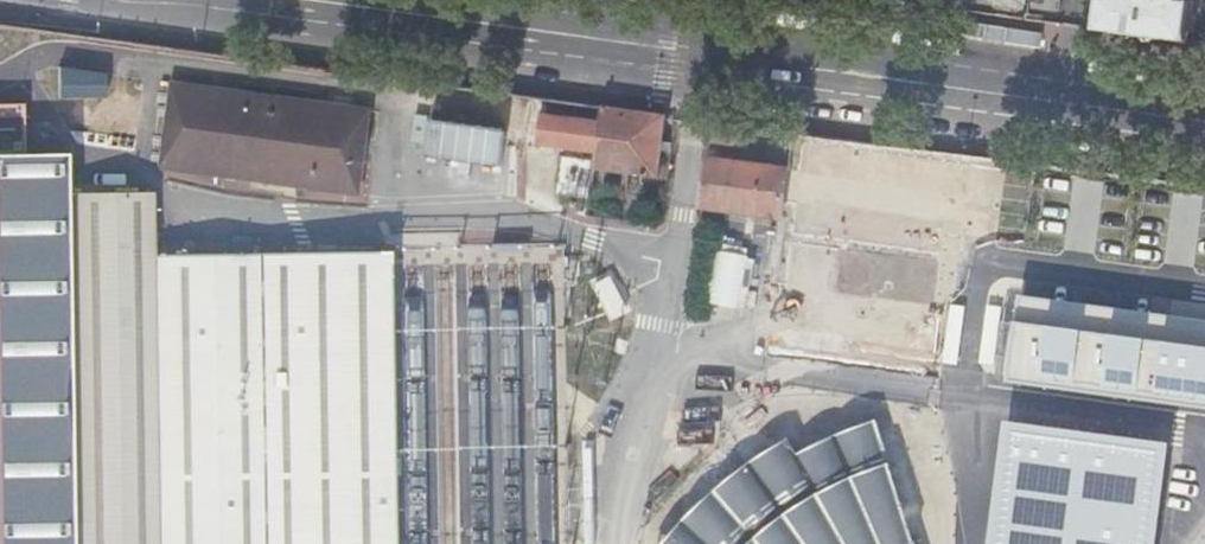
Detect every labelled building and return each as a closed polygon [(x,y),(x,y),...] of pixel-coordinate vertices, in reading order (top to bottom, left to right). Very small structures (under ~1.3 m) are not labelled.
[(1098,30),(1187,42),(1192,2),(1182,1),(1182,0),(1102,0),(1098,30)] [(63,66),(62,90),(109,93),(110,68),(63,66)] [(369,110),(172,81),(159,165),(359,193),(369,110)] [(71,148),(30,148),(29,101),(0,101),(0,543),(77,543),(71,148)] [(649,109),(600,103),(599,119),(540,111),(537,141),(596,149),(594,168),(660,176),(668,111),(649,109)] [(126,119),(65,120),(66,179),(126,179),(126,119)] [(423,185),(522,191),(526,129),(427,122),(423,185)] [(840,135),(792,129),(787,166),(711,157),(705,205),(784,215),(790,170),(834,175),(840,135)] [(906,144),(848,136),(845,150),(904,158),(906,144)] [(988,154),(962,151),(958,189),(984,192),(988,154)] [(399,248),(157,252),(156,193),(83,194),(87,543),(402,543),(399,248)] [(718,245),(711,300),(753,306),(760,250),(718,245)] [(881,418),(805,452),(795,437),(788,441),(781,445),(774,449),(767,454),(760,458),(754,463),(747,468),(740,472),(734,478),(732,479),(725,484),(719,490),(716,492),(712,496),(672,535),(665,543),(917,543),(881,418)] [(675,528),(714,488),(699,474),(660,513),(675,528)]
